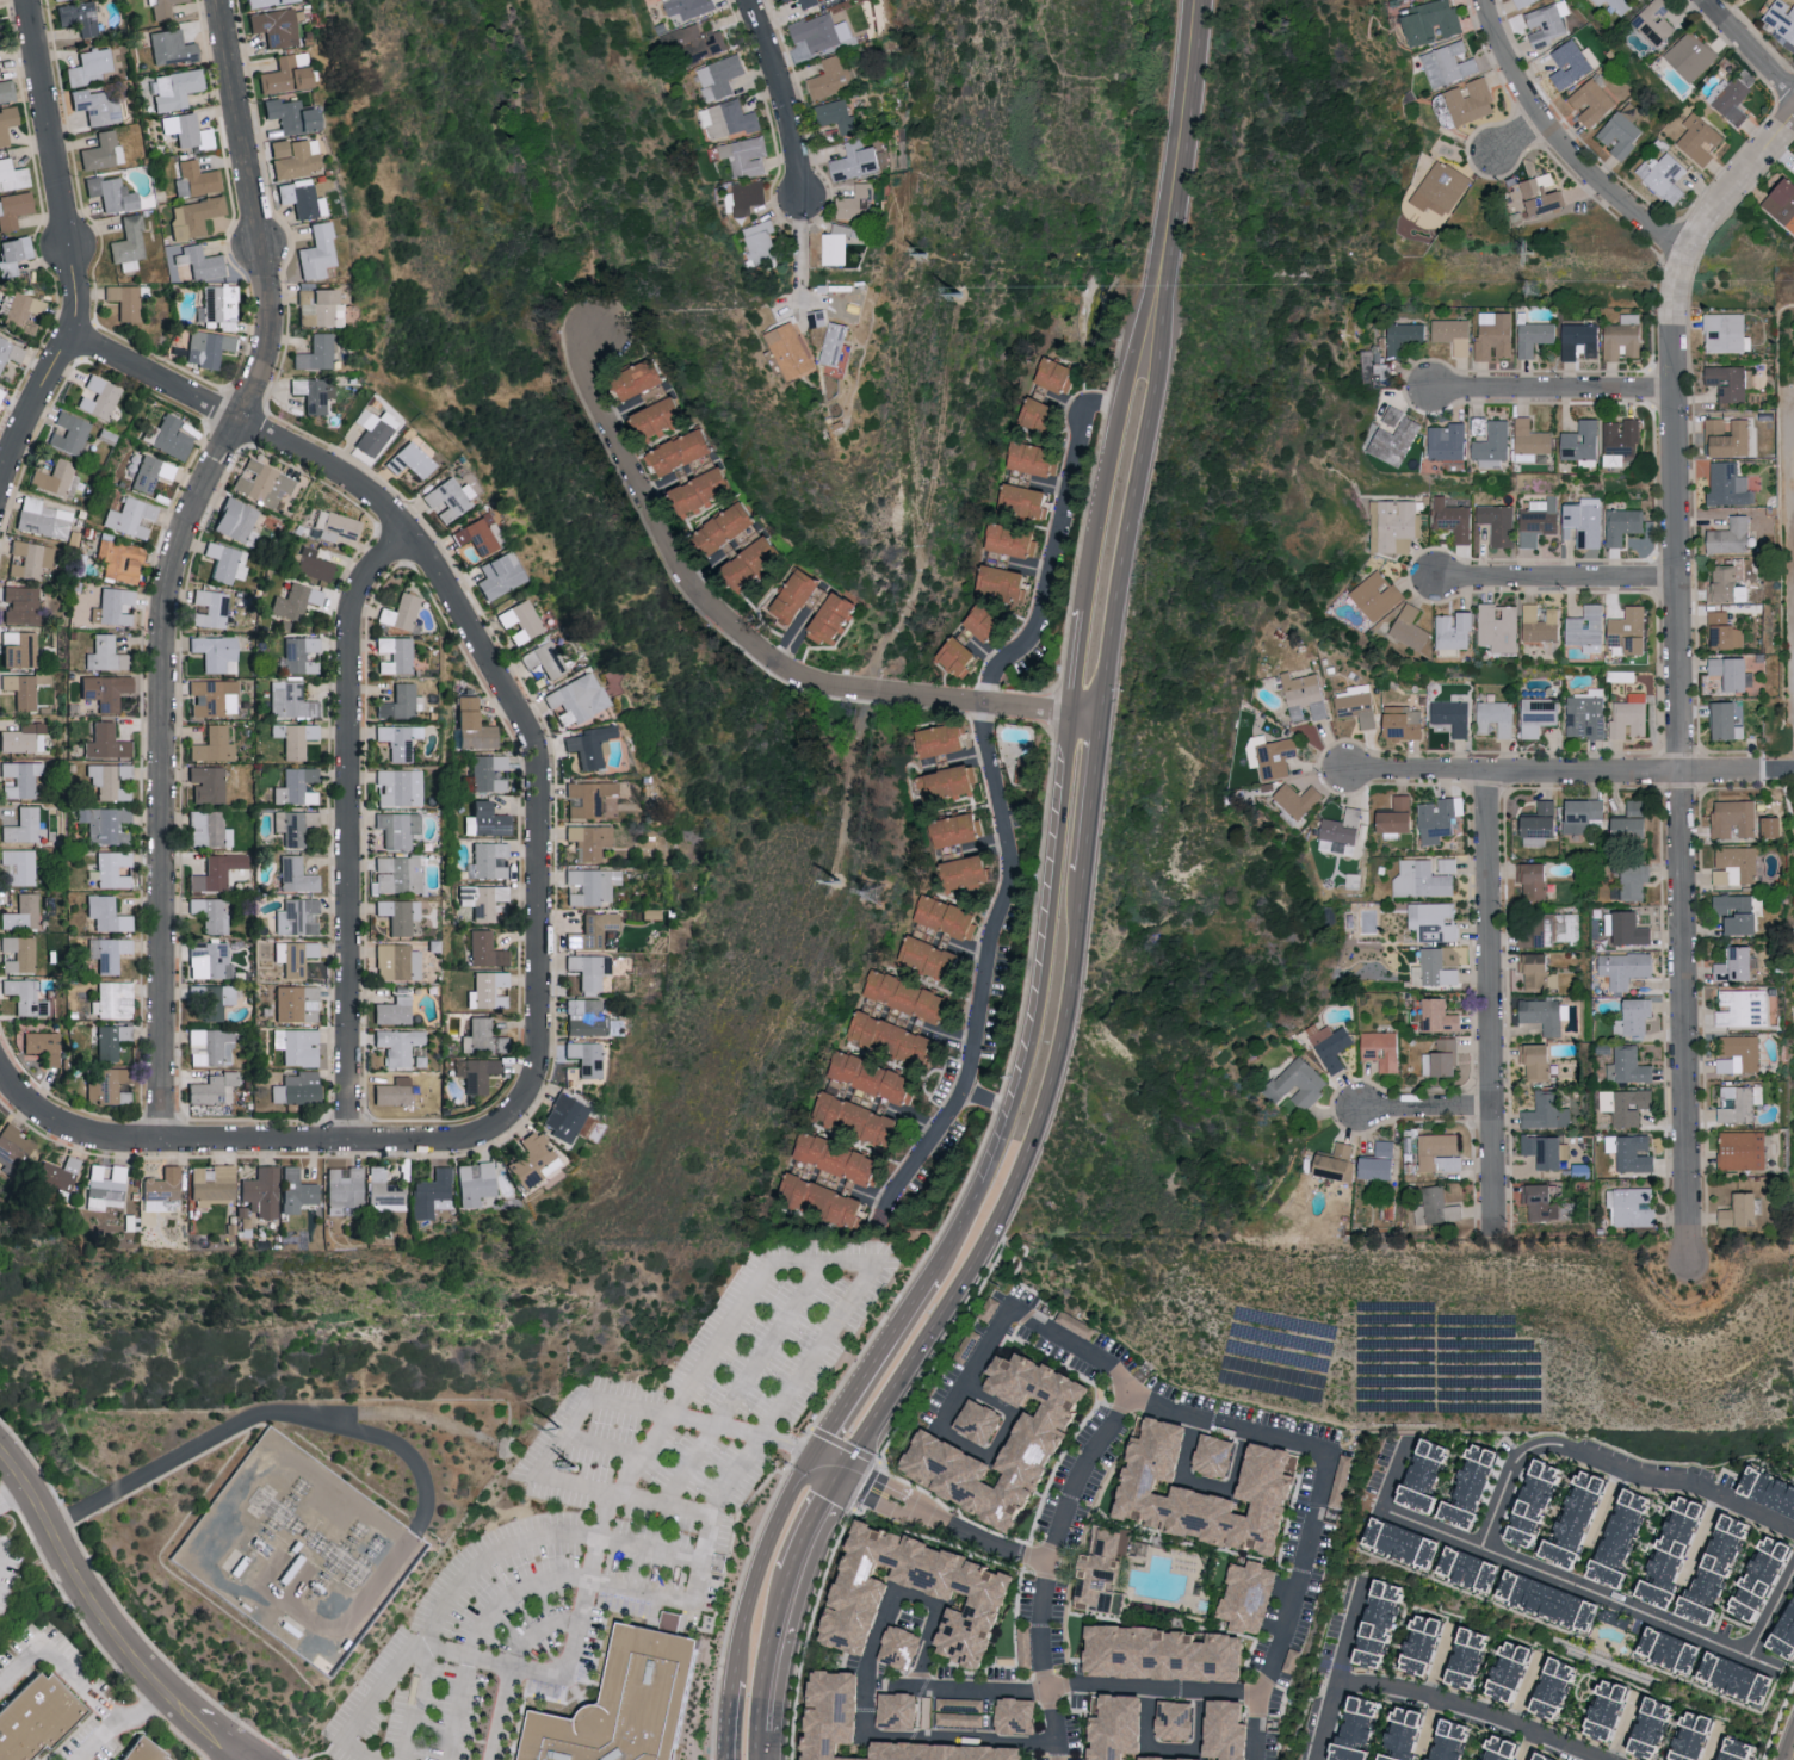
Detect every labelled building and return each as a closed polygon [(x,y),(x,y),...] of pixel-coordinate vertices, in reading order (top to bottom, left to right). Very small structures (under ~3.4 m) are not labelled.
[(94,0),(87,0),(58,5),(61,26),(80,22),(82,38),(100,35),(94,0)] [(153,20),(173,17),(171,2),(188,0),(150,0),(153,20)] [(716,0),(666,0),(671,15),(682,11),(685,20),(718,8),(716,0)] [(804,8),(823,2),(822,0),(801,0),(804,8)] [(1456,0),(1438,0),(1407,8),(1416,45),(1464,32),(1456,0)] [(1563,15),(1571,13),(1566,0),(1562,0),(1526,12),(1531,30),(1529,31),(1535,46),(1569,35),(1563,15)] [(1602,6),(1607,0),(1622,16),(1639,0),(1596,0),(1602,6)] [(1658,48),(1683,25),(1674,15),(1680,10),(1670,0),(1655,0),(1633,21),(1658,48)] [(1781,28),(1777,33),(1793,43),(1793,5),(1785,0),(1777,0),(1766,20),(1781,28)] [(249,13),(253,32),(266,30),(269,48),(298,44),(292,7),(249,13)] [(843,43),(833,11),(790,24),(796,42),(808,39),(813,53),(843,43)] [(723,28),(703,35),(699,22),(677,30),(688,63),(730,50),(723,28)] [(200,59),(198,41),(184,43),(181,27),(151,32),(156,65),(200,59)] [(1665,55),(1692,83),(1721,55),(1694,27),(1665,55)] [(1422,54),(1435,89),(1481,71),(1475,56),(1461,62),(1459,54),(1469,50),(1465,38),(1422,54)] [(70,87),(88,84),(88,79),(102,76),(101,72),(114,69),(110,46),(80,51),(82,65),(67,67),(70,87)] [(263,93),(312,86),(307,51),(277,55),(279,69),(260,72),(263,93)] [(747,72),(741,53),(697,67),(708,101),(735,93),(730,77),(747,72)] [(808,78),(814,99),(855,87),(850,67),(844,68),(840,54),(822,58),(826,73),(808,78)] [(1741,127),(1751,115),(1738,104),(1760,78),(1742,63),(1710,101),(1741,127)] [(157,111),(189,108),(187,91),(205,89),(202,69),(153,74),(157,111)] [(1468,82),(1472,94),(1466,96),(1463,85),(1447,91),(1459,125),(1499,111),(1487,75),(1468,82)] [(1591,128),(1618,103),(1594,76),(1570,98),(1582,111),(1578,114),(1591,128)] [(13,78),(0,81),(0,102),(17,99),(13,78)] [(122,122),(119,98),(107,99),(106,90),(90,92),(90,88),(72,90),(74,110),(88,108),(90,126),(122,122)] [(1433,98),(1447,129),(1459,124),(1445,93),(1433,98)] [(265,99),(267,118),(281,117),(283,134),(322,129),(319,106),(301,108),(299,99),(279,101),(279,98),(265,99)] [(702,108),(710,140),(763,126),(758,109),(744,113),(740,98),(702,108)] [(817,104),(820,125),(840,122),(842,134),(855,132),(849,99),(817,104)] [(1598,136),(1612,146),(1610,149),(1623,160),(1647,131),(1639,124),(1647,114),(1628,99),(1598,136)] [(10,145),(8,125),(20,124),(19,107),(0,109),(0,146),(10,145)] [(1678,143),(1708,166),(1716,155),(1713,152),(1726,135),(1694,110),(1684,123),(1690,128),(1678,143)] [(180,147),(197,145),(198,148),(216,146),(214,127),(198,129),(196,112),(162,116),(165,140),(179,139),(180,147)] [(82,149),(84,168),(122,164),(118,129),(98,131),(100,146),(82,149)] [(277,179),(322,171),(315,136),(271,144),(277,179)] [(722,158),(731,156),(735,178),(768,173),(765,156),(769,155),(766,136),(719,143),(722,158)] [(886,169),(881,144),(865,148),(863,137),(846,141),(849,156),(832,160),(836,180),(886,169)] [(1689,170),(1669,150),(1653,167),(1646,160),(1637,170),(1674,206),(1688,192),(1678,182),(1689,170)] [(12,168),(11,157),(0,158),(0,190),(31,186),(28,166),(12,168)] [(179,197),(223,189),(220,168),(200,172),(198,158),(179,161),(182,177),(176,178),(179,197)] [(1415,202),(1430,210),(1433,206),(1451,216),(1473,176),(1440,158),(1415,202)] [(1564,189),(1557,191),(1550,172),(1521,181),(1532,215),(1568,204),(1564,189)] [(87,180),(89,196),(103,194),(106,213),(142,207),(139,190),(125,193),(122,174),(87,180)] [(1793,231),(1793,183),(1786,176),(1763,206),(1793,231)] [(326,214),(323,196),(314,197),(311,178),(278,183),(281,204),(295,202),(297,218),(326,214)] [(769,203),(766,179),(733,183),(735,195),(729,195),(732,217),(752,215),(751,205),(769,203)] [(857,195),(838,196),(839,219),(878,217),(876,181),(857,182),(857,195)] [(1,231),(19,228),(17,215),(36,212),(32,191),(0,197),(0,227),(1,231)] [(227,214),(225,196),(172,203),(176,240),(207,236),(205,217),(227,214)] [(148,257),(141,213),(123,215),(126,239),(111,241),(114,263),(121,262),(123,271),(139,269),(137,259),(148,257)] [(744,227),(755,268),(780,262),(773,232),(777,231),(774,219),(744,227)] [(311,223),(314,246),(298,248),(303,280),(325,277),(323,266),(335,264),(328,220),(311,223)] [(850,264),(849,236),(865,236),(864,225),(835,226),(835,232),(825,233),(826,264),(850,264)] [(17,259),(34,257),(32,236),(2,240),(4,259),(0,260),(0,270),(1,277),(19,275),(17,259)] [(224,253),(204,257),(201,242),(183,245),(185,254),(176,255),(177,264),(192,261),(195,280),(227,274),(224,253)] [(140,321),(141,285),(106,285),(106,300),(120,300),(120,321),(140,321)] [(237,330),(238,286),(205,285),(204,327),(217,327),(217,330),(237,330)] [(300,288),(299,325),(339,326),(341,289),(300,288)] [(6,290),(0,309),(0,312),(7,315),(4,324),(36,334),(40,323),(27,319),(30,312),(42,315),(46,302),(6,290)] [(828,310),(810,312),(812,327),(830,325),(828,310)] [(1513,357),(1514,312),(1482,311),(1481,340),(1477,340),(1476,359),(1496,360),(1496,357),(1513,357)] [(1749,312),(1707,313),(1708,352),(1748,351),(1748,343),(1749,343),(1749,312)] [(1605,360),(1621,360),(1621,355),(1640,355),(1641,313),(1622,313),(1622,324),(1606,324),(1605,360)] [(1457,356),(1473,356),(1472,319),(1435,320),(1435,341),(1457,340),(1457,356)] [(768,332),(790,380),(817,369),(796,320),(768,332)] [(822,362),(841,366),(851,324),(831,320),(822,362)] [(1406,358),(1405,341),(1430,340),(1429,322),(1391,323),(1392,359),(1406,358)] [(1521,322),(1521,358),(1537,358),(1536,342),(1557,342),(1557,322),(1521,322)] [(1598,323),(1563,324),(1564,360),(1578,360),(1578,356),(1599,355),(1598,323)] [(236,350),(237,334),(190,331),(188,365),(220,367),(221,349),(236,350)] [(331,368),(331,332),(312,332),(312,352),(295,352),(295,368),(331,368)] [(8,357),(21,362),(27,348),(0,337),(0,375),(8,357)] [(1366,381),(1379,381),(1377,364),(1386,364),(1385,349),(1364,351),(1366,381)] [(1038,383),(1072,393),(1080,367),(1046,356),(1038,383)] [(649,406),(673,394),(655,357),(619,375),(631,399),(643,393),(649,406)] [(1708,367),(1708,385),(1721,384),(1721,402),(1749,402),(1748,387),(1755,387),(1754,366),(1708,367)] [(122,387),(90,374),(85,387),(98,392),(94,400),(82,395),(77,407),(108,420),(122,387)] [(325,379),(292,378),(291,393),(306,394),(306,413),(326,414),(327,397),(335,397),(335,384),(325,384),(325,379)] [(1019,419),(1051,433),(1061,408),(1037,398),(1041,390),(1033,387),(1019,419)] [(649,440),(689,421),(676,395),(636,414),(649,440)] [(1425,420),(1393,406),(1387,421),(1400,427),(1398,433),(1383,427),(1371,452),(1405,467),(1425,420)] [(378,417),(363,407),(354,421),(366,429),(355,445),(374,457),(399,421),(383,410),(378,417)] [(55,423),(68,428),(64,436),(53,431),(48,443),(79,456),(93,423),(60,410),(55,423)] [(187,459),(195,436),(178,430),(183,418),(166,412),(161,428),(149,424),(142,443),(187,459)] [(1537,461),(1537,452),(1554,452),(1555,431),(1533,430),(1533,416),(1518,415),(1516,461),(1537,461)] [(1473,434),(1489,434),(1489,417),(1474,417),(1473,434)] [(1641,417),(1624,417),(1624,421),(1606,421),(1606,466),(1628,465),(1628,459),(1642,459),(1641,417)] [(1582,458),(1582,466),(1602,465),(1601,418),(1581,418),(1582,431),(1564,431),(1564,459),(1582,458)] [(1728,418),(1709,418),(1709,455),(1757,455),(1757,444),(1752,444),(1752,418),(1734,418),(1734,434),(1728,434),(1728,418)] [(1481,467),(1509,467),(1510,419),(1490,419),(1490,440),(1474,440),(1474,458),(1481,458),(1481,467)] [(1467,424),(1431,424),(1431,458),(1467,459),(1467,424)] [(647,452),(653,466),(661,462),(666,473),(714,453),(704,428),(647,452)] [(421,479),(435,464),(408,439),(385,465),(396,475),(405,465),(421,479)] [(1059,477),(1065,450),(1014,439),(1008,466),(1059,477)] [(172,480),(177,465),(144,454),(133,488),(152,494),(158,475),(172,480)] [(708,455),(677,471),(683,484),(715,468),(708,455)] [(76,463),(58,456),(51,474),(35,468),(29,482),(72,499),(80,478),(72,475),(76,463)] [(297,479),(250,457),(245,467),(256,472),(252,480),(239,474),(232,488),(274,508),(283,490),(290,494),(297,479)] [(1739,460),(1711,461),(1712,505),(1758,504),(1758,490),(1749,490),(1749,475),(1740,475),(1739,460)] [(673,489),(685,516),(737,494),(725,467),(673,489)] [(471,504),(449,475),(422,496),(431,508),(442,500),(447,507),(437,514),(445,524),(471,504)] [(999,507),(1049,517),(1054,491),(1004,481),(999,507)] [(17,528),(68,540),(74,512),(42,505),(43,499),(24,494),(17,528)] [(103,526),(147,539),(150,528),(139,524),(141,516),(153,520),(157,505),(126,495),(121,512),(109,508),(103,526)] [(1473,506),(1447,505),(1447,495),(1434,495),(1434,528),(1457,529),(1457,543),(1472,543),(1473,506)] [(1540,547),(1540,531),(1560,530),(1559,495),(1548,495),(1548,500),(1530,500),(1530,509),(1521,509),(1522,547),(1540,547)] [(259,510),(229,496),(215,528),(245,542),(259,510)] [(1602,496),(1581,497),(1581,503),(1565,504),(1566,538),(1577,537),(1577,548),(1603,547),(1602,496)] [(700,535),(718,555),(759,518),(740,498),(700,535)] [(1419,500),(1375,500),(1375,552),(1400,552),(1400,537),(1419,537),(1419,500)] [(1515,546),(1514,504),(1478,505),(1479,523),(1492,523),(1492,547),(1515,546)] [(323,528),(321,534),(357,544),(363,520),(321,508),(315,526),(323,528)] [(1626,532),(1645,532),(1645,509),(1608,508),(1607,546),(1626,547),(1626,532)] [(470,539),(481,558),(499,548),(490,532),(495,530),(486,514),(453,534),(459,545),(470,539)] [(1711,530),(1711,552),(1752,551),(1751,514),(1732,514),(1732,529),(1711,530)] [(990,525),(987,551),(1036,556),(1039,531),(990,525)] [(724,549),(737,560),(759,536),(753,531),(748,536),(744,532),(735,541),(733,539),(724,549)] [(724,572),(743,594),(785,555),(766,534),(724,572)] [(1414,538),(1401,538),(1401,553),(1414,553),(1414,538)] [(12,553),(25,554),(24,565),(11,563),(10,576),(43,579),(45,567),(53,568),(55,545),(14,540),(12,553)] [(98,559),(106,560),(104,578),(139,583),(144,546),(100,540),(98,559)] [(244,580),(248,565),(243,563),(247,552),(209,540),(204,555),(217,559),(212,578),(232,584),(234,577),(244,580)] [(319,548),(303,544),(297,573),(329,580),(333,560),(317,557),(319,548)] [(489,601),(527,579),(510,550),(480,567),(486,577),(478,582),(489,601)] [(824,580),(798,566),(775,611),(799,624),(809,605),(818,610),(822,604),(814,600),(824,580)] [(1753,585),(1739,586),(1739,566),(1716,566),(1716,582),(1709,582),(1709,601),(1753,601),(1753,585)] [(1031,595),(1032,569),(983,567),(982,592),(1031,595)] [(1353,590),(1374,621),(1406,600),(1385,568),(1353,590)] [(325,591),(293,581),(287,597),(277,594),(271,612),(302,621),(308,602),(321,606),(325,591)] [(40,623),(39,586),(6,586),(6,605),(5,605),(5,624),(40,623)] [(100,607),(92,606),(91,622),(132,626),(133,613),(122,612),(123,603),(133,604),(135,590),(102,587),(100,607)] [(230,593),(196,588),(194,604),(206,605),(205,613),(194,612),(192,624),(225,629),(230,593)] [(813,634),(839,647),(861,602),(835,589),(813,634)] [(420,596),(401,591),(396,610),(381,607),(377,621),(411,630),(420,596)] [(497,614),(504,628),(517,622),(520,629),(510,634),(515,645),(545,631),(530,598),(497,614)] [(968,623),(994,644),(1011,622),(985,601),(968,623)] [(1391,633),(1424,650),(1434,632),(1415,622),(1422,609),(1408,601),(1391,633)] [(1526,640),(1561,639),(1560,607),(1548,607),(1549,619),(1540,620),(1540,603),(1525,603),(1526,640)] [(1568,616),(1568,643),(1586,643),(1586,651),(1604,651),(1605,603),(1585,603),(1585,617),(1568,616)] [(1518,653),(1519,604),(1481,604),(1480,643),(1495,643),(1495,652),(1518,653)] [(1649,604),(1628,604),(1628,618),(1611,618),(1612,654),(1650,654),(1649,604)] [(1716,648),(1746,648),(1745,624),(1731,625),(1730,610),(1710,611),(1710,622),(1715,622),(1716,648)] [(1471,649),(1472,630),(1478,630),(1479,611),(1462,611),(1462,629),(1454,629),(1454,614),(1439,614),(1438,648),(1471,649)] [(37,666),(37,631),(4,631),(5,666),(37,666)] [(86,669),(130,668),(129,652),(115,653),(115,633),(94,633),(94,652),(86,652),(86,669)] [(966,680),(985,654),(957,633),(938,659),(947,665),(946,665),(966,680)] [(225,673),(225,659),(239,659),(239,636),(191,637),(191,652),(204,652),(205,673),(225,673)] [(321,637),(287,636),(286,672),(318,673),(319,660),(305,660),(306,651),(321,652),(321,637)] [(379,673),(413,673),(414,637),(377,637),(377,653),(379,653),(379,673)] [(520,656),(528,670),(541,662),(551,680),(568,671),(551,639),(520,656)] [(1711,674),(1726,674),(1726,691),(1754,691),(1753,668),(1765,668),(1765,657),(1711,658),(1711,674)] [(1283,672),(1294,721),(1306,719),(1303,705),(1311,704),(1315,720),(1330,717),(1319,673),(1294,678),(1292,670),(1283,672)] [(545,694),(553,712),(556,710),(564,728),(610,706),(594,671),(545,694)] [(83,698),(99,698),(99,713),(120,713),(119,692),(134,692),(133,675),(82,677),(83,698)] [(190,695),(194,695),(194,716),(238,715),(237,680),(190,681),(190,695)] [(301,680),(284,681),(284,686),(271,686),(271,717),(320,716),(320,700),(302,700),(301,680)] [(378,716),(421,716),(421,695),(415,695),(415,682),(395,682),(395,702),(378,702),(378,716)] [(1363,729),(1377,727),(1370,682),(1347,686),(1348,691),(1335,693),(1339,717),(1360,713),(1363,729)] [(1605,687),(1588,687),(1588,695),(1568,694),(1567,736),(1604,737),(1605,687)] [(1648,692),(1629,692),(1629,701),(1612,701),(1612,738),(1629,738),(1629,734),(1648,734),(1648,692)] [(462,749),(500,748),(499,725),(481,725),(480,695),(460,696),(462,749)] [(1542,738),(1541,724),(1559,724),(1558,696),(1522,698),(1523,738),(1542,738)] [(1717,701),(1718,739),(1742,738),(1740,700),(1717,701)] [(1470,738),(1471,702),(1434,701),(1433,722),(1455,723),(1454,738),(1470,738)] [(1515,737),(1514,701),(1478,702),(1479,734),(1497,733),(1498,738),(1515,737)] [(1423,739),(1424,707),(1389,706),(1388,738),(1423,739)] [(132,740),(116,741),(115,720),(94,721),(95,741),(85,741),(86,757),(133,756),(132,740)] [(974,747),(968,720),(921,731),(927,758),(974,747)] [(20,722),(21,730),(1,730),(2,751),(47,750),(46,721),(20,722)] [(286,760),(307,759),(306,739),(320,739),(320,723),(272,724),(273,737),(286,736),(286,760)] [(191,759),(236,760),(236,742),(228,742),(228,724),(208,724),(208,744),(191,744),(191,759)] [(566,736),(568,751),(579,750),(582,769),(606,767),(604,752),(605,752),(603,739),(619,737),(618,724),(583,728),(584,734),(566,736)] [(422,737),(422,725),(377,726),(377,740),(390,740),(391,762),(411,761),(410,738),(422,737)] [(1264,780),(1292,775),(1289,757),(1302,755),(1299,737),(1269,742),(1268,733),(1249,737),(1254,767),(1262,765),(1264,780)] [(509,755),(474,755),(474,791),(508,790),(508,773),(509,773),(509,755)] [(4,797),(35,797),(36,774),(44,774),(44,762),(2,761),(2,777),(16,777),(16,785),(4,785),(4,797)] [(98,800),(131,799),(131,788),(118,788),(118,778),(133,778),(132,763),(89,765),(90,786),(98,785),(98,800)] [(976,765),(918,776),(921,792),(932,790),(934,801),(982,792),(976,765)] [(225,766),(190,766),(191,783),(194,783),(194,802),(225,802),(225,766)] [(319,803),(319,791),(305,790),(305,782),(319,783),(319,767),(285,767),(285,786),(275,786),(275,803),(319,803)] [(380,806),(422,806),(422,769),(377,769),(377,783),(380,783),(380,806)] [(1315,784),(1303,796),(1288,781),(1274,795),(1301,821),(1326,795),(1315,784)] [(569,817),(624,816),(624,812),(640,811),(639,801),(633,801),(633,794),(624,794),(624,782),(568,782),(569,817)] [(1415,831),(1414,794),(1395,794),(1396,811),(1382,811),(1383,836),(1398,835),(1397,831),(1415,831)] [(1421,803),(1423,845),(1444,844),(1443,835),(1456,834),(1455,815),(1466,815),(1465,796),(1438,797),(1438,802),(1421,803)] [(1548,845),(1548,838),(1560,838),(1560,799),(1540,799),(1540,815),(1525,815),(1526,846),(1548,845)] [(1567,831),(1605,832),(1605,799),(1567,799),(1567,831)] [(1650,799),(1629,799),(1628,817),(1616,817),(1616,841),(1649,841),(1650,799)] [(513,833),(513,814),(495,815),(495,800),(476,801),(477,815),(466,816),(466,834),(513,833)] [(1741,836),(1757,837),(1758,801),(1719,800),(1719,819),(1714,819),(1714,839),(1734,839),(1734,824),(1741,825),(1741,836)] [(2,825),(3,840),(40,840),(40,806),(19,806),(20,825),(2,825)] [(1358,843),(1362,807),(1347,806),(1346,820),(1325,817),(1321,848),(1347,851),(1348,842),(1358,843)] [(89,843),(129,843),(130,830),(122,830),(123,808),(78,807),(78,822),(90,822),(89,843)] [(191,846),(233,845),(233,828),(224,828),(224,810),(190,810),(191,846)] [(275,831),(285,831),(285,847),(305,847),(305,825),(319,825),(319,811),(275,811),(275,831)] [(986,839),(981,811),(932,821),(937,848),(986,839)] [(385,827),(384,849),(412,850),(412,833),(421,833),(421,813),(376,812),(376,827),(385,827)] [(613,846),(613,825),(568,825),(567,840),(579,840),(579,861),(603,862),(604,845),(613,846)] [(476,863),(468,863),(468,879),(507,878),(507,856),(510,856),(510,842),(475,843),(476,863)] [(1716,869),(1716,884),(1759,883),(1758,846),(1719,847),(1720,869),(1716,869)] [(36,849),(2,849),(2,865),(9,865),(8,885),(35,885),(36,849)] [(132,887),(132,875),(119,874),(119,866),(132,866),(132,852),(98,851),(98,870),(89,870),(89,882),(98,882),(98,887),(132,887)] [(995,881),(990,853),(942,862),(947,890),(995,881)] [(207,854),(207,874),(190,875),(190,891),(227,890),(227,868),(249,867),(249,854),(207,854)] [(281,890),(319,891),(320,874),(302,874),(303,855),(282,854),(281,890)] [(421,857),(376,856),(376,881),(369,881),(369,893),(420,893),(421,857)] [(1440,872),(1458,873),(1458,858),(1441,857),(1440,872)] [(1433,859),(1402,858),(1402,875),(1394,875),(1394,895),(1456,895),(1456,874),(1433,874),(1433,859)] [(1527,899),(1550,898),(1549,862),(1526,863),(1527,899)] [(1653,864),(1617,864),(1617,879),(1613,879),(1613,898),(1647,898),(1647,881),(1653,881),(1653,864)] [(569,893),(569,904),(612,905),(612,884),(622,884),(622,870),(567,868),(567,884),(580,884),(580,893),(569,893)] [(475,922),(496,921),(496,902),(509,901),(509,885),(460,886),(461,906),(474,905),(475,922)] [(40,892),(19,893),(19,912),(2,912),(2,929),(40,928),(40,892)] [(132,914),(115,915),(114,894),(88,895),(88,917),(95,917),(95,931),(133,930),(132,914)] [(1730,935),(1761,934),(1761,913),(1756,913),(1756,894),(1717,895),(1717,913),(1730,913),(1730,935)] [(976,936),(982,908),(921,896),(915,923),(976,936)] [(228,934),(227,898),(190,899),(190,913),(203,913),(204,934),(228,934)] [(318,935),(319,913),(320,913),(321,899),(284,898),(284,910),(277,910),(276,934),(318,935)] [(390,915),(390,935),(410,935),(410,919),(420,919),(419,899),(376,900),(377,915),(390,915)] [(1411,903),(1411,929),(1420,928),(1420,941),(1459,940),(1458,902),(1411,903)] [(567,950),(604,949),(604,929),(620,928),(620,912),(585,913),(585,932),(567,932),(567,950)] [(1579,913),(1535,914),(1535,927),(1520,927),(1521,947),(1559,946),(1559,940),(1580,940),(1579,913)] [(472,966),(510,965),(510,949),(493,949),(493,929),(471,930),(472,966)] [(960,982),(970,955),(907,933),(898,961),(960,982)] [(2,935),(2,951),(16,951),(16,960),(4,960),(4,971),(36,972),(36,958),(46,958),(46,936),(2,935)] [(132,938),(88,939),(88,958),(98,958),(98,975),(119,974),(118,953),(132,953),(132,938)] [(230,943),(191,941),(190,977),(233,978),(233,963),(229,963),(230,943)] [(276,961),(285,961),(285,977),(304,977),(304,957),(320,957),(320,941),(275,942),(276,961)] [(411,944),(377,944),(377,979),(421,979),(420,950),(411,950),(411,944)] [(1716,979),(1756,980),(1756,946),(1732,945),(1732,962),(1716,962),(1716,979)] [(1414,985),(1461,984),(1461,968),(1445,968),(1445,947),(1423,947),(1423,965),(1413,965),(1414,985)] [(1528,989),(1552,988),(1551,953),(1520,953),(1521,971),(1528,971),(1528,989)] [(1656,953),(1602,953),(1603,975),(1612,975),(1613,991),(1631,991),(1631,976),(1656,976),(1656,953)] [(611,955),(567,955),(567,969),(582,969),(582,994),(602,994),(602,974),(611,974),(611,955)] [(510,971),(476,971),(476,990),(469,990),(469,1008),(507,1008),(507,995),(496,995),(496,987),(510,987),(510,971)] [(865,998),(953,1022),(960,995),(873,971),(865,998)] [(38,978),(4,979),(4,995),(17,994),(17,1015),(50,1015),(50,1000),(38,1000),(38,978)] [(132,1017),(132,982),(98,981),(97,1000),(91,1000),(91,1017),(132,1017)] [(236,1004),(235,985),(189,986),(189,1004),(202,1003),(202,1021),(225,1021),(224,1004),(236,1004)] [(278,1021),(320,1021),(320,986),(278,986),(278,1021)] [(1718,1026),(1769,1025),(1767,989),(1721,990),(1721,1008),(1717,1008),(1718,1026)] [(395,1003),(376,1003),(375,1023),(411,1024),(412,995),(396,995),(395,1003)] [(882,1003),(868,995),(861,1007),(875,1015),(882,1003)] [(1448,998),(1426,997),(1425,1031),(1463,1032),(1463,1014),(1448,1013),(1448,998)] [(568,1034),(609,1035),(609,1014),(602,1014),(602,999),(569,998),(568,1034)] [(1655,998),(1629,999),(1630,1018),(1617,1018),(1617,1035),(1650,1034),(1650,1019),(1655,1019),(1655,998)] [(1545,1021),(1545,1036),(1562,1036),(1563,999),(1522,999),(1522,1021),(1545,1021)] [(932,1065),(941,1037),(858,1010),(849,1038),(932,1065)] [(472,1036),(463,1036),(463,1053),(496,1053),(496,1036),(491,1036),(492,1017),(472,1016),(472,1036)] [(1340,1052),(1357,1044),(1349,1025),(1336,1031),(1333,1025),(1321,1030),(1318,1023),(1309,1027),(1331,1076),(1347,1068),(1340,1052)] [(118,1060),(119,1039),(131,1040),(132,1026),(98,1024),(98,1060),(118,1060)] [(235,1029),(190,1030),(190,1066),(224,1065),(224,1054),(235,1054),(235,1029)] [(319,1029),(275,1029),(274,1048),(285,1048),(284,1065),(318,1066),(319,1029)] [(425,1030),(376,1030),(376,1046),(386,1046),(387,1067),(411,1067),(411,1044),(426,1044),(425,1030)] [(25,1052),(45,1053),(45,1066),(60,1066),(61,1032),(26,1032),(25,1052)] [(1365,1032),(1365,1059),(1383,1059),(1383,1073),(1402,1072),(1401,1032),(1365,1032)] [(1761,1073),(1762,1036),(1722,1035),(1722,1058),(1719,1058),(1719,1072),(1761,1073)] [(1460,1076),(1460,1038),(1438,1038),(1438,1052),(1424,1052),(1424,1075),(1460,1076)] [(566,1056),(581,1057),(581,1077),(601,1078),(602,1042),(566,1042),(566,1056)] [(1553,1080),(1552,1043),(1522,1044),(1522,1062),(1529,1061),(1530,1080),(1553,1080)] [(1641,1045),(1618,1045),(1618,1063),(1609,1063),(1609,1081),(1655,1082),(1656,1064),(1641,1064),(1641,1045)] [(913,1105),(922,1078),(838,1050),(829,1077),(913,1105)] [(1333,1083),(1301,1054),(1266,1093),(1280,1106),(1290,1095),(1307,1111),(1333,1083)] [(467,1094),(489,1094),(489,1073),(502,1073),(501,1059),(467,1059),(467,1094)] [(88,1100),(98,1100),(98,1104),(131,1103),(131,1092),(118,1092),(118,1081),(127,1081),(126,1067),(95,1068),(96,1079),(87,1079),(88,1100)] [(190,1083),(190,1104),(233,1103),(233,1085),(240,1085),(240,1070),(222,1070),(223,1074),(209,1074),(209,1082),(190,1083)] [(272,1102),(319,1102),(320,1070),(298,1070),(298,1075),(284,1074),(284,1084),(272,1084),(272,1102)] [(376,1084),(376,1104),(418,1103),(418,1087),(412,1087),(412,1076),(395,1076),(395,1084),(376,1084)] [(1557,1089),(1538,1089),(1537,1110),(1523,1109),(1523,1126),(1570,1127),(1570,1107),(1557,1107),(1557,1089)] [(1602,1090),(1603,1111),(1615,1111),(1615,1126),(1642,1125),(1642,1105),(1656,1105),(1656,1089),(1602,1090)] [(895,1146),(905,1119),(820,1090),(811,1118),(895,1146)] [(570,1143),(590,1107),(561,1091),(544,1122),(555,1128),(552,1133),(570,1143)] [(8,1122),(0,1134),(0,1159),(11,1166),(7,1171),(13,1175),(36,1141),(8,1122)] [(562,1165),(540,1129),(521,1140),(529,1152),(509,1164),(524,1189),(562,1165)] [(1767,1131),(1721,1132),(1722,1169),(1767,1168),(1767,1131)] [(1420,1171),(1464,1170),(1463,1154),(1460,1154),(1460,1133),(1419,1134),(1420,1171)] [(1608,1152),(1620,1152),(1620,1171),(1658,1170),(1657,1154),(1641,1155),(1640,1149),(1653,1149),(1653,1134),(1608,1135),(1608,1152)] [(1564,1170),(1565,1136),(1524,1135),(1523,1154),(1539,1154),(1539,1169),(1564,1170)] [(795,1164),(881,1181),(887,1153),(800,1136),(795,1164)] [(1397,1141),(1378,1140),(1377,1157),(1363,1157),(1362,1178),(1396,1179),(1397,1141)] [(1323,1152),(1319,1174),(1350,1180),(1357,1144),(1339,1141),(1336,1155),(1323,1152)] [(59,1188),(58,1194),(70,1198),(82,1159),(68,1155),(64,1167),(44,1161),(38,1182),(59,1188)] [(461,1164),(462,1207),(480,1207),(480,1196),(496,1196),(496,1163),(461,1164)] [(88,1208),(106,1210),(106,1205),(124,1207),(127,1166),(92,1164),(88,1208)] [(181,1165),(165,1165),(164,1179),(146,1178),(145,1199),(163,1200),(162,1207),(179,1208),(181,1165)] [(237,1201),(236,1165),(193,1165),(194,1207),(210,1207),(210,1201),(237,1201)] [(279,1217),(278,1165),(258,1165),(258,1178),(242,1179),(243,1200),(254,1200),(254,1218),(279,1217)] [(321,1202),(321,1183),(301,1183),(300,1165),(284,1166),(285,1213),(301,1213),(301,1203),(321,1202)] [(388,1166),(371,1166),(372,1211),(408,1210),(408,1184),(388,1184),(388,1166)] [(453,1166),(437,1166),(436,1181),(416,1180),(415,1219),(434,1219),(434,1208),(453,1208),(453,1166)] [(330,1215),(351,1215),(351,1207),(365,1207),(365,1167),(329,1167),(330,1215)] [(871,1199),(786,1173),(778,1200),(862,1227),(871,1199)] [(1532,1219),(1559,1219),(1558,1183),(1524,1184),(1524,1202),(1532,1202),(1532,1219)] [(1425,1204),(1417,1204),(1417,1223),(1464,1221),(1463,1205),(1447,1206),(1446,1185),(1425,1186),(1425,1204)] [(1616,1226),(1658,1225),(1657,1187),(1610,1188),(1610,1207),(1616,1207),(1616,1226)] [(1721,1225),(1761,1226),(1761,1192),(1735,1192),(1735,1209),(1721,1209),(1721,1225)] [(992,1322),(1004,1301),(994,1295),(982,1316),(992,1322)] [(922,1429),(990,1464),(982,1481),(1000,1491),(1008,1473),(998,1468),(1027,1414),(1038,1420),(1046,1405),(1029,1395),(1022,1408),(985,1388),(1007,1347),(1087,1390),(1014,1530),(899,1470),(922,1429)] [(988,1444),(959,1434),(971,1401),(1000,1411),(988,1444)] [(1186,1427),(1147,1419),(1143,1438),(1133,1436),(1115,1518),(1275,1554),(1293,1476),(1287,1475),(1291,1455),(1251,1445),(1241,1498),(1255,1500),(1251,1516),(1233,1511),(1235,1502),(1176,1489),(1174,1500),(1155,1495),(1159,1474),(1174,1477),(1186,1427)] [(1193,1469),(1205,1433),(1233,1444),(1221,1479),(1193,1469)] [(1425,1514),(1398,1505),(1423,1440),(1450,1450),(1425,1514)] [(1468,1530),(1443,1520),(1472,1444),(1497,1454),(1468,1530)] [(1478,1458),(1462,1504),(1491,1514),(1512,1454),(1500,1449),(1495,1463),(1478,1458)] [(1533,1549),(1508,1539),(1538,1460),(1563,1469),(1533,1549)] [(1751,1463),(1793,1483),(1793,1518),(1738,1491),(1751,1463)] [(1567,1568),(1544,1557),(1580,1471),(1606,1482),(1567,1568)] [(1653,1502),(1619,1592),(1590,1581),(1625,1492),(1653,1502)] [(1664,1610),(1637,1599),(1677,1499),(1705,1510),(1664,1610)] [(1678,1612),(1720,1517),(1750,1529),(1708,1625),(1678,1612)] [(1363,1548),(1374,1519),(1439,1542),(1428,1570),(1363,1548)] [(818,1641),(859,1523),(1013,1575),(979,1669),(934,1654),(949,1611),(964,1616),(971,1595),(954,1589),(951,1600),(898,1582),(901,1573),(880,1564),(874,1581),(887,1585),(862,1656),(818,1641)] [(1083,1608),(1123,1614),(1126,1594),(1113,1592),(1115,1582),(1128,1584),(1131,1561),(1126,1561),(1131,1531),(1095,1526),(1083,1608)] [(1728,1609),(1765,1538),(1790,1551),(1753,1622),(1728,1609)] [(1434,1575),(1443,1549),(1497,1566),(1489,1593),(1434,1575)] [(1237,1560),(1276,1573),(1255,1635),(1215,1622),(1237,1560)] [(1501,1603),(1512,1572),(1597,1605),(1585,1636),(1501,1603)] [(1375,1582),(1403,1589),(1380,1672),(1354,1665),(1375,1582)] [(1765,1650),(1793,1606),(1793,1657),(1789,1665),(1765,1650)] [(1397,1672),(1413,1615),(1440,1623),(1424,1679),(1397,1672)] [(691,1724),(684,1759),(530,1759),(538,1725),(539,1717),(562,1724),(565,1725),(582,1730),(584,1725),(587,1719),(594,1713),(608,1713),(619,1651),(623,1628),(632,1630),(705,1648),(705,1651),(691,1724)] [(880,1659),(893,1628),(921,1640),(908,1671),(880,1659)] [(1445,1682),(1460,1628),(1486,1635),(1472,1690),(1445,1682)] [(1637,1655),(1646,1628),(1697,1646),(1688,1673),(1637,1655)] [(1242,1682),(1087,1679),(1088,1636),(1243,1640),(1242,1682)] [(1486,1692),(1503,1642),(1529,1650),(1512,1700),(1486,1692)] [(1704,1675),(1712,1648),(1699,1644),(1690,1671),(1704,1675)] [(1697,1679),(1708,1653),(1773,1679),(1762,1705),(1697,1679)] [(1536,1712),(1554,1661),(1577,1669),(1558,1721),(1536,1712)] [(45,1667),(0,1713),(0,1759),(35,1759),(87,1708),(45,1667)] [(807,1759),(835,1759),(836,1744),(854,1746),(856,1675),(811,1673),(807,1759)] [(1585,1731),(1602,1679),(1628,1687),(1611,1740),(1585,1731)] [(879,1696),(916,1698),(914,1731),(877,1729),(879,1696)] [(1380,1703),(1364,1759),(1336,1759),(1354,1696),(1380,1703)] [(986,1726),(986,1699),(940,1698),(939,1725),(986,1726)] [(1093,1759),(1124,1759),(1125,1749),(1139,1750),(1142,1699),(1095,1698),(1093,1759)] [(1674,1708),(1655,1759),(1651,1759),(1629,1753),(1648,1699),(1674,1708)] [(1246,1702),(1213,1700),(1211,1755),(1226,1755),(1226,1759),(1244,1759),(1246,1702)] [(997,1733),(998,1702),(1034,1703),(1033,1735),(997,1733)] [(1163,1740),(1198,1741),(1199,1703),(1164,1702),(1163,1740)] [(1423,1712),(1410,1759),(1383,1759),(1398,1705),(1423,1712)] [(1714,1721),(1701,1759),(1669,1759),(1684,1711),(1714,1721)] [(1467,1729),(1459,1759),(1433,1759),(1443,1722),(1467,1729)] [(1516,1743),(1510,1759),(1482,1759),(1491,1734),(1516,1743)] [(141,1735),(124,1759),(177,1759),(141,1735)] [(1756,1748),(1752,1759),(1720,1759),(1728,1737),(1756,1748)] [(1020,1753),(873,1747),(872,1759),(1019,1759),(1020,1753)]
